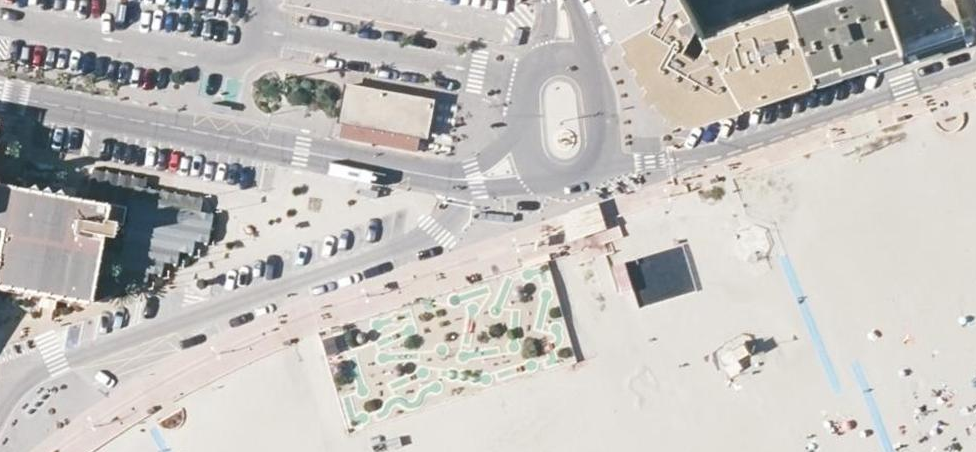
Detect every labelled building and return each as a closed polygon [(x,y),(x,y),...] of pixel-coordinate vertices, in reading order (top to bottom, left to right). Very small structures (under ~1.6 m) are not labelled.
[(621,35),(684,0),(602,0),(621,35)] [(741,100),(702,32),(685,0),(684,0),(621,35),(661,107),(683,118),(741,100)] [(820,0),(819,0),(792,9),(795,16),(823,7),(820,0)] [(823,7),(795,16),(814,77),(901,50),(885,0),(820,0),(823,7)] [(963,30),(952,0),(885,0),(901,50),(963,30)] [(792,9),(790,3),(702,32),(741,100),(814,77),(795,16),(792,9)] [(346,86),(341,119),(418,133),(424,99),(346,86)] [(433,101),(424,99),(418,133),(427,135),(433,101)] [(213,103),(212,109),(231,112),(232,106),(213,103)] [(101,205),(99,220),(109,222),(106,236),(95,234),(90,261),(119,267),(116,280),(144,285),(147,272),(159,275),(162,261),(175,264),(178,251),(191,253),(193,240),(205,243),(211,215),(198,212),(201,200),(143,190),(145,180),(116,175),(91,171),(85,202),(101,205)] [(52,195),(7,187),(0,197),(0,285),(42,293),(42,297),(56,299),(56,296),(74,299),(83,300),(90,261),(95,234),(106,236),(109,222),(99,220),(101,205),(85,202),(52,195)] [(379,198),(380,191),(361,188),(360,195),(379,198)] [(605,224),(599,205),(596,203),(564,214),(570,237),(604,226),(605,224)] [(761,269),(772,240),(753,232),(741,261),(761,269)] [(627,310),(648,305),(638,261),(617,265),(627,310)] [(339,348),(337,338),(323,341),(326,353),(339,348)] [(725,367),(745,382),(763,357),(743,342),(725,367)]
